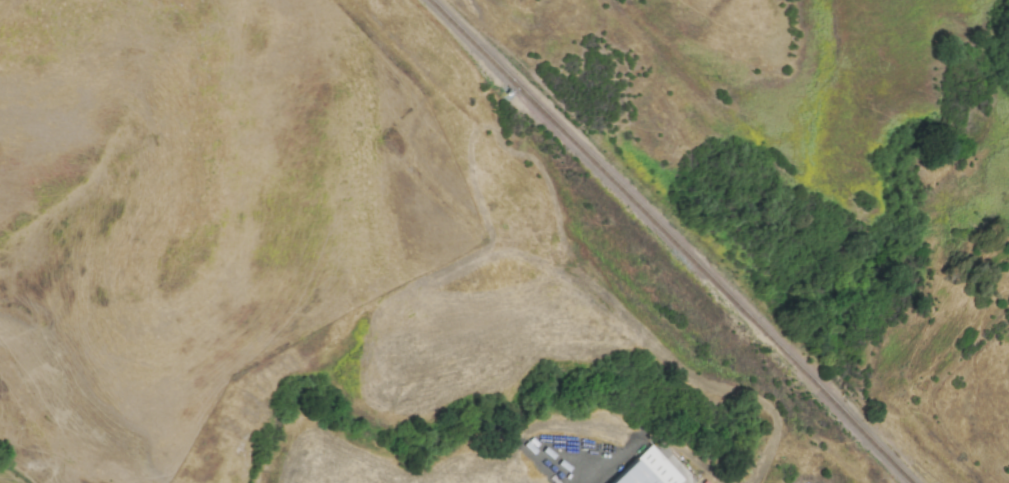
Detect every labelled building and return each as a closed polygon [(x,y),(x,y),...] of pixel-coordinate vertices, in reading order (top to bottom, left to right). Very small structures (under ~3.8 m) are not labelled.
[(681,479),(677,482),(608,482),(649,445),(681,479)]
